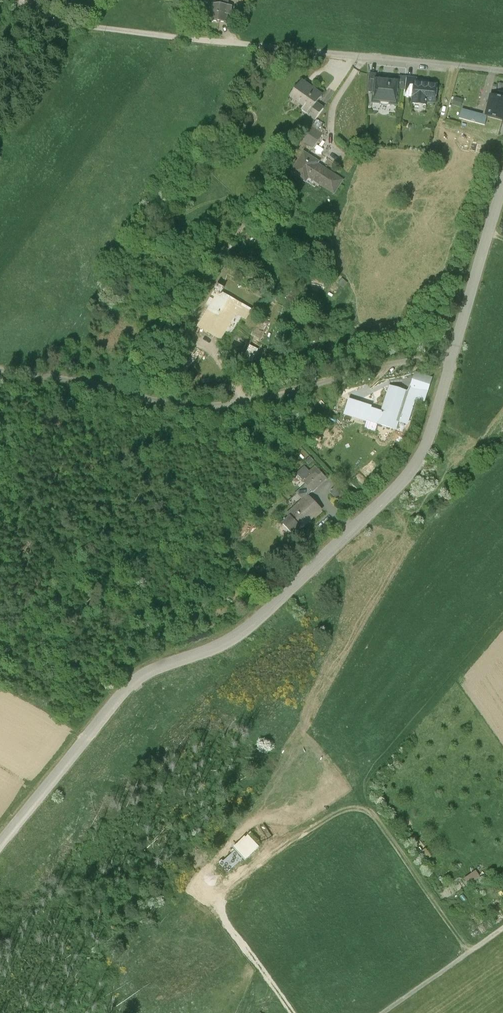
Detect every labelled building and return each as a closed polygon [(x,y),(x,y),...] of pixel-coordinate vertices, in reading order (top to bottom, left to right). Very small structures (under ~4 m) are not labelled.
[(211,21),(226,23),(227,19),(230,19),(231,6),(227,6),(227,0),(213,0),(211,21)] [(391,80),(385,80),(384,80),(376,79),(373,103),(397,105),(399,82),(391,81),(391,80)] [(322,96),(302,82),(292,96),(299,101),(306,105),(302,111),(308,116),(322,96)] [(437,86),(423,84),(421,82),(416,82),(415,90),(412,90),(411,94),(414,94),(413,104),(426,106),(427,103),(435,104),(437,86)] [(491,97),(486,117),(487,117),(502,122),(502,119),(502,100),(491,97)] [(460,106),(461,99),(453,98),(452,105),(460,106)] [(486,117),(453,108),(451,117),(485,126),(487,117),(486,117)] [(321,135),(311,128),(302,141),(313,148),(321,135)] [(318,163),(304,154),(304,155),(292,173),(300,179),(315,188),(318,184),(334,194),(342,181),(317,165),(318,163)] [(240,305),(218,293),(199,326),(221,338),(240,305)] [(230,351),(252,361),(258,349),(235,339),(230,351)] [(390,387),(382,413),(371,409),(371,408),(359,404),(356,403),(352,416),(367,421),(378,425),(378,424),(395,430),(403,407),(405,408),(410,394),(390,387)] [(314,468),(310,471),(306,466),(297,475),(313,492),(325,481),(315,471),(316,470),(314,468)] [(308,497),(281,523),(295,537),(308,524),(307,523),(320,510),(308,497)] [(471,864),(459,872),(462,877),(474,869),(471,864)] [(477,872),(465,880),(469,887),(482,879),(477,872)]
